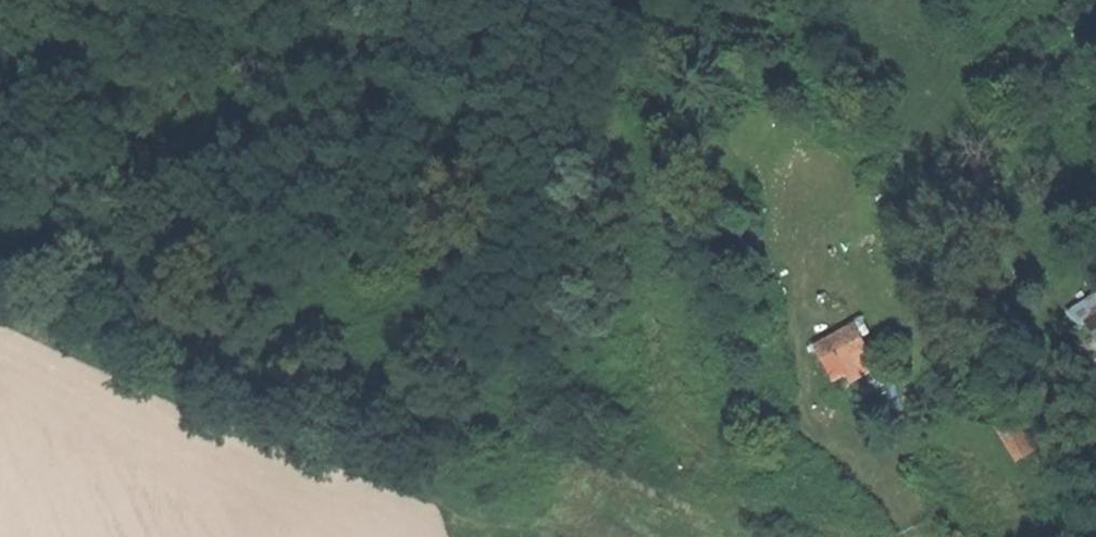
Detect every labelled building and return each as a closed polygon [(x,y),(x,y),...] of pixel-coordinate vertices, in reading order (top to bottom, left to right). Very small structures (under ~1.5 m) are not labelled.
[(1095,333),(1095,297),(1080,308),(1095,333)] [(822,343),(846,386),(889,363),(865,319),(822,343)]
